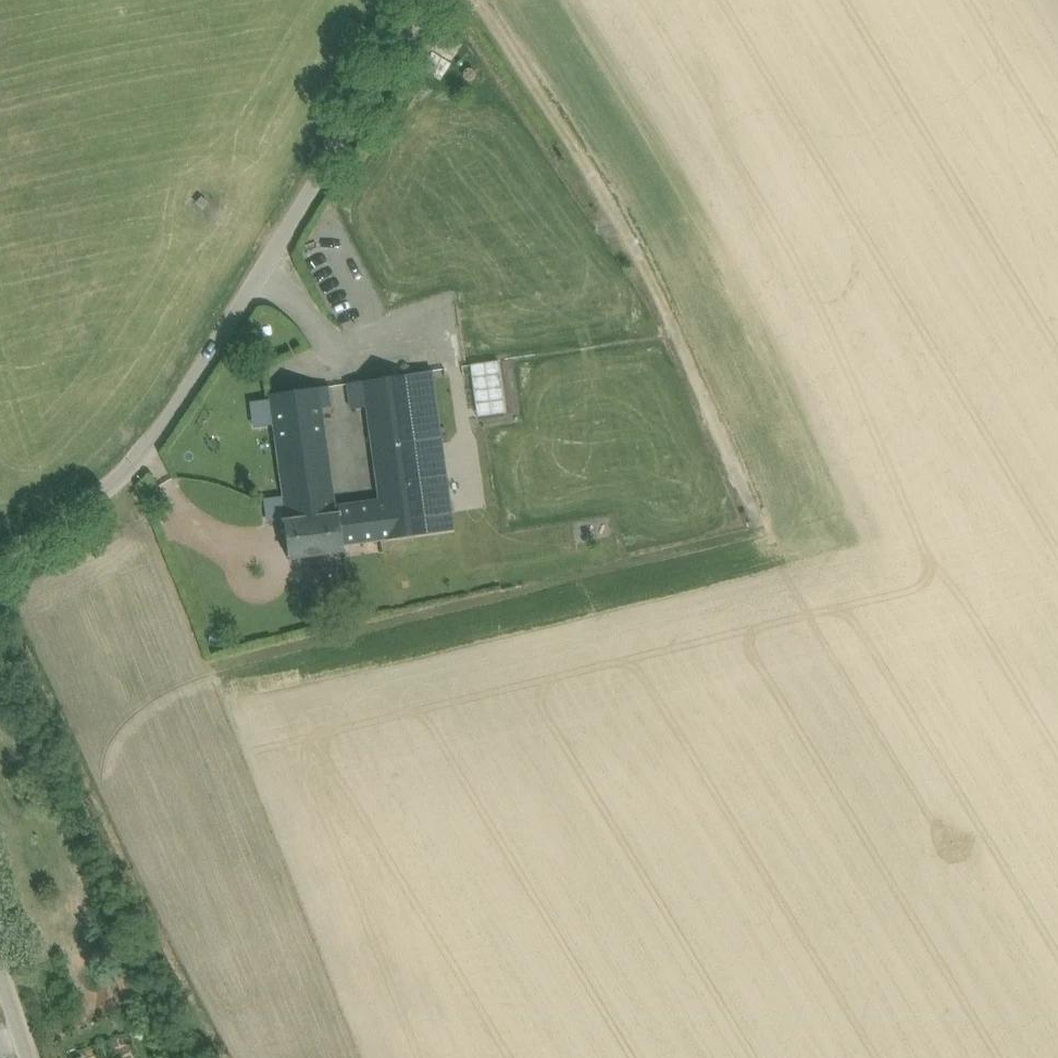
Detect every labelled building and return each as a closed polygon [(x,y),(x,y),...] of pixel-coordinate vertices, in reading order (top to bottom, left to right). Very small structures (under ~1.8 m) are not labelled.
[(430,533),(456,529),(433,370),(348,383),(352,409),(366,407),(378,498),(336,504),(319,387),(270,394),(288,520),(284,520),(289,558),(345,550),(345,546),(430,534),(430,533)]
